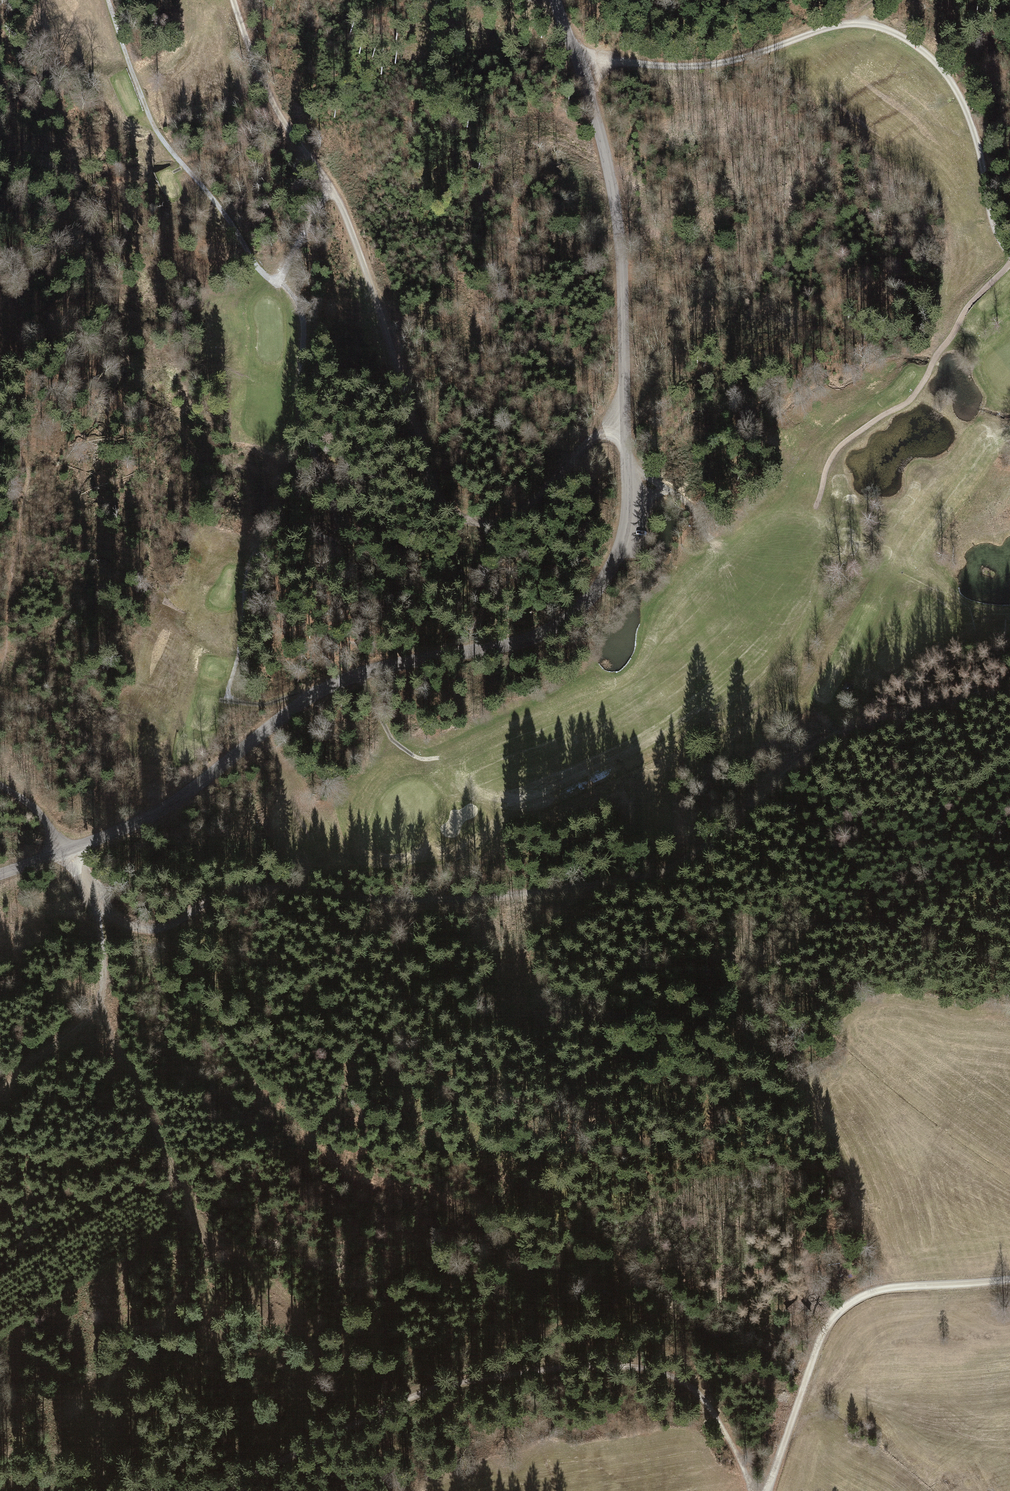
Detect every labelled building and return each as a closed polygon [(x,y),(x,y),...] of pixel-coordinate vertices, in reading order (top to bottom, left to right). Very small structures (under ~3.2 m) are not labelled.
[(812,1314),(799,1299),(784,1313),(797,1327),(812,1314)]
